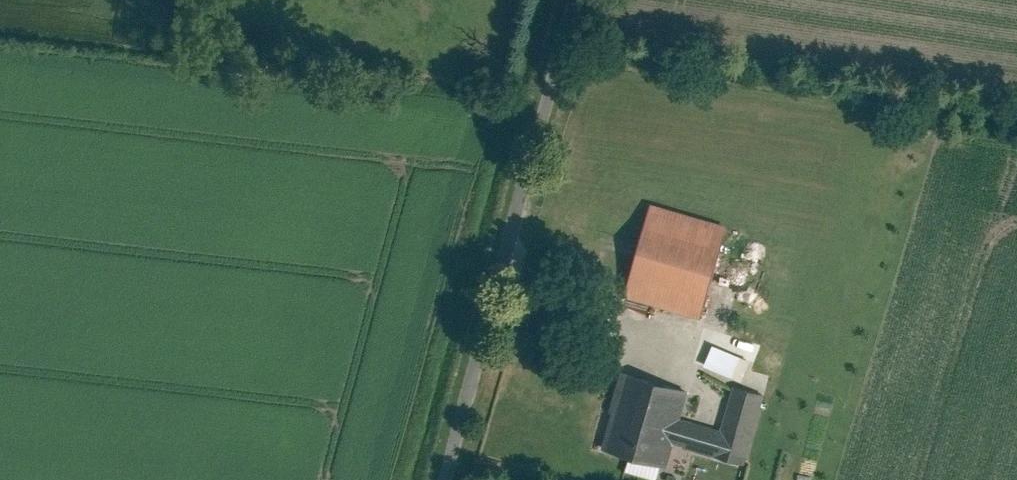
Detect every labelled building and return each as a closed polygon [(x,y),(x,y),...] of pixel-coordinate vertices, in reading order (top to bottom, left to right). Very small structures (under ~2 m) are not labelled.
[(730,223),(653,202),(627,297),(705,318),(730,223)] [(625,368),(603,447),(669,465),(675,443),(745,462),(765,393),(733,384),(721,426),(684,415),(692,387),(625,368)]
